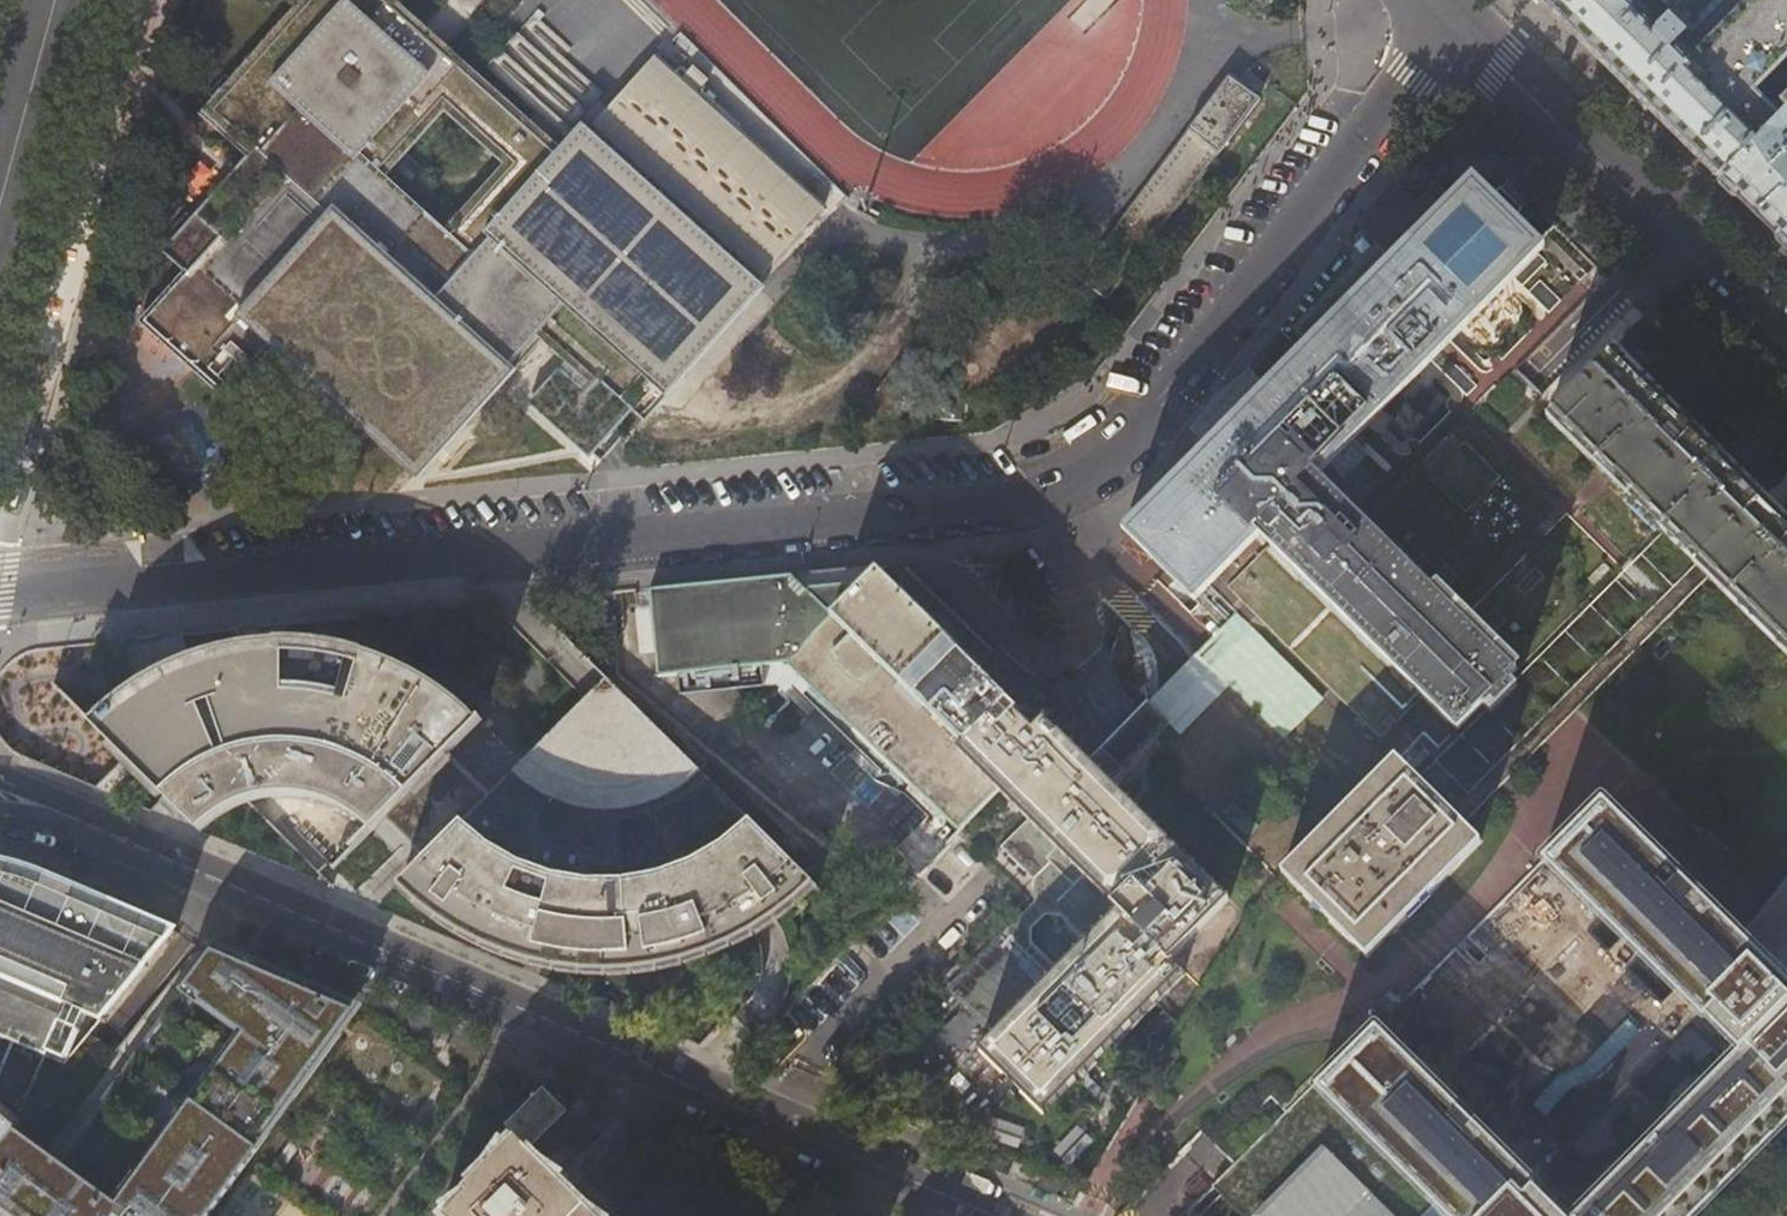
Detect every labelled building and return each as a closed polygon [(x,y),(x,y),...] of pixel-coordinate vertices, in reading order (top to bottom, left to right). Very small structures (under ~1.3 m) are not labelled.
[(195,275),(154,322),(229,388),(270,342),(416,472),(536,338),(545,346),(548,349),(568,367),(536,403),(600,461),(628,430),(734,312),(667,252),(384,0),(317,0),(214,114),(259,155),(171,253),(195,275)] [(1786,109),(1786,0),(1538,0),(1547,8),(1608,69),(1683,144),(1718,178),(1786,109)] [(653,57),(589,128),(757,281),(824,210),(653,57)] [(1258,100),(1227,77),(1183,134),(1075,278),(1105,302),(1214,157),(1258,100)] [(1718,178),(1758,217),(1786,246),(1786,109),(1718,178)] [(1456,730),(1515,670),(1364,521),(1313,471),(1354,429),(1539,242),(1477,181),(1455,203),(1439,187),(1418,208),(1400,190),(1361,229),(1379,247),(1296,331),(1313,347),(1258,402),(1221,440),(1127,535),(1160,567),(1189,595),(1254,529),(1269,545),(1227,588),(1379,739),(1422,695),(1456,730)] [(667,252),(734,312),(754,289),(686,230),(667,252)] [(1786,647),(1786,529),(1609,353),(1549,411),(1786,647)] [(1200,424),(1221,440),(1258,402),(1240,380),(1217,401),(1200,424)] [(1555,506),(1466,417),(1376,509),(1464,597),(1555,506)] [(1516,590),(1540,579),(1529,555),(1505,567),(1516,590)] [(969,739),(1007,701),(872,573),(867,568),(791,576),(710,583),(648,589),(657,677),(679,676),(681,696),(763,691),(762,671),(789,670),(935,809),(932,814),(896,850),(919,874),(999,792),(971,765),(982,752),(969,739)] [(1140,576),(1130,587),(1169,623),(1179,612),(1140,576)] [(1239,619),(1196,649),(1213,673),(1236,656),(1237,657),(1257,643),(1239,619)] [(141,680),(116,696),(86,722),(139,776),(194,832),(217,815),(229,808),(244,802),(265,798),(290,797),(322,804),(346,816),(369,834),(394,807),(435,849),(393,893),(411,908),(433,926),(445,933),(475,950),(507,963),(520,968),(561,977),(585,980),(608,981),(634,980),(654,977),(674,973),(705,964),(732,953),(756,941),(783,923),(801,908),(818,894),(754,830),(606,681),(484,802),(441,760),(478,724),(445,696),(409,674),(368,656),(340,649),(328,646),(302,643),(260,643),(232,646),(191,657),(172,664),(141,680)] [(1145,700),(1086,760),(1110,784),(1169,724),(1145,700)] [(999,792),(1020,771),(982,730),(1009,702),(1007,701),(969,739),(982,752),(971,765),(999,792)] [(1086,760),(1045,720),(1034,730),(1017,713),(1018,711),(1009,702),(982,730),(1020,771),(999,792),(1027,821),(1000,848),(1032,880),(1032,904),(947,991),(992,1036),(979,1050),(1044,1114),(1179,977),(1182,973),(1170,960),(1228,901),(1110,784),(1086,760)] [(1394,757),(1280,872),(1365,957),(1479,842),(1394,757)] [(1735,1048),(1573,1215),(1692,1215),(1786,1120),(1786,983),(1740,937),(1598,800),(1540,859),(1695,1012),(1699,1016),(1702,1014),(1735,1048)] [(46,1060),(58,1071),(174,928),(164,923),(157,920),(153,919),(149,917),(145,915),(124,906),(29,866),(0,862),(0,1041),(46,1060)] [(1740,937),(1786,983),(1786,876),(1740,937)] [(1019,899),(1015,894),(1012,894),(1010,900),(1013,905),(1019,899)] [(335,997),(321,992),(304,984),(292,1000),(220,947),(213,944),(52,1150),(137,1215),(208,1215),(339,1036),(328,1027),(332,1021),(338,1024),(342,1018),(344,1013),(344,1006),(341,1001),(335,997)] [(1541,1197),(1543,1194),(1378,1031),(1374,1029),(1215,1190),(1241,1215),(1560,1215),(1541,1197)] [(504,1126),(515,1138),(528,1150),(566,1111),(541,1087),(504,1126)] [(15,1125),(0,1114),(0,1143),(15,1125)] [(0,1143),(0,1210),(1,1209),(6,1213),(7,1211),(14,1215),(137,1215),(52,1150),(15,1125),(0,1143)] [(515,1138),(465,1189),(469,1193),(446,1215),(595,1215),(540,1162),(528,1150),(515,1138)] [(668,1192),(691,1215),(763,1215),(703,1156),(668,1192)]
